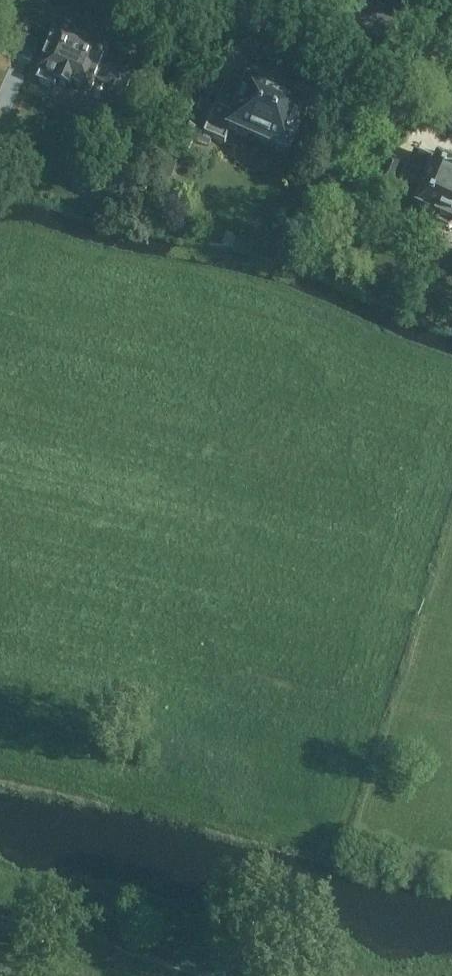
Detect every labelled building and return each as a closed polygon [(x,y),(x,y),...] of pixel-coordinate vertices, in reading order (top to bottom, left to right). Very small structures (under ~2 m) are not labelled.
[(90,92),(95,79),(110,86),(104,100),(137,114),(151,79),(133,71),(133,70),(110,60),(108,64),(103,61),(109,47),(94,40),(93,43),(72,34),(73,32),(57,25),(56,27),(54,26),(48,39),(51,40),(38,70),(40,71),(36,80),(55,88),(58,81),(69,86),(71,84),(90,92)] [(224,144),(230,129),(256,140),(275,94),(249,83),(248,85),(228,76),(203,135),(224,144)] [(275,94),(256,140),(302,159),(314,131),(301,125),(308,108),(275,94)] [(183,124),(173,148),(188,154),(198,130),(183,124)] [(409,165),(424,171),(425,170),(432,173),(418,206),(436,214),(435,217),(437,223),(448,227),(451,226),(451,163),(438,158),(436,162),(429,159),(429,158),(415,152),(409,165)] [(388,157),(376,189),(392,195),(405,164),(388,157)]
